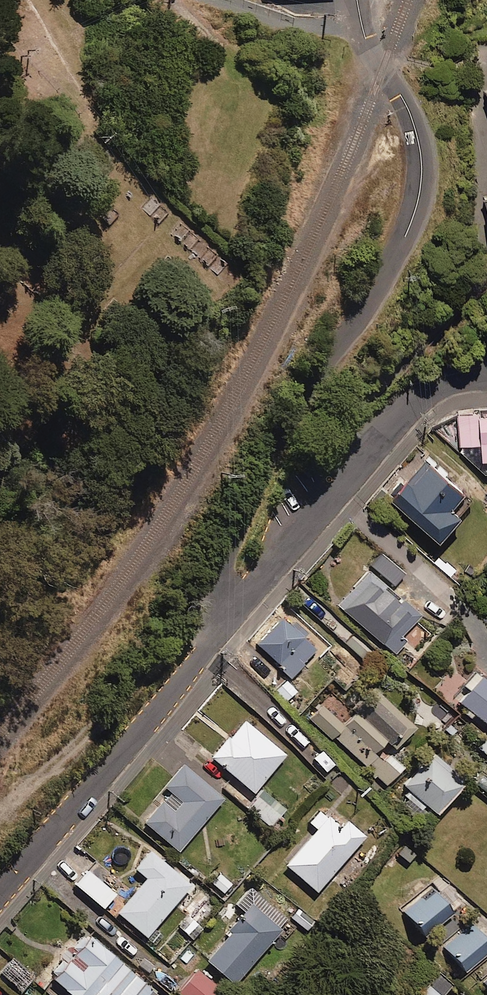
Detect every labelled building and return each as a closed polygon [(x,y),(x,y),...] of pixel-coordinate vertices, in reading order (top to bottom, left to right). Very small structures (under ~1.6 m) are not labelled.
[(459,413),(461,446),(483,445),(484,474),(486,477),(486,411),(459,413)] [(474,504),(426,461),(392,500),(440,542),(474,504)] [(397,656),(409,642),(403,637),(419,618),(367,573),(338,606),(397,656)] [(321,657),(331,646),(292,608),(257,644),(291,677),(315,652),(321,657)] [(476,673),(465,686),(471,691),(460,703),(486,725),(486,683),(476,673)] [(395,749),(415,728),(374,689),(355,708),(336,690),(310,717),(362,766),(386,740),(395,749)] [(285,757),(243,721),(212,759),(253,794),(285,757)] [(403,767),(390,755),(374,773),(387,785),(403,767)] [(464,785),(432,755),(403,785),(430,810),(419,822),(425,827),(464,785)] [(223,800),(183,765),(164,787),(170,793),(144,823),(178,853),(223,800)] [(285,809),(262,790),(247,808),(270,828),(285,809)] [(340,828),(320,811),(310,823),(317,830),(286,866),(316,893),(364,838),(346,821),(340,828)] [(190,886),(150,852),(135,870),(146,880),(117,914),(146,938),(190,886)] [(116,895),(87,872),(75,886),(104,910),(116,895)] [(453,915),(431,887),(402,909),(428,943),(445,929),(441,924),(453,915)] [(289,922),(250,889),(236,905),(247,915),(206,961),(234,985),(289,922)] [(467,926),(443,947),(465,973),(486,955),(486,938),(477,926),(471,931),(467,926)] [(91,938),(54,982),(69,994),(157,994),(91,938)] [(33,980),(13,961),(0,974),(20,993),(33,980)] [(199,970),(178,994),(217,994),(222,989),(199,970)] [(437,974),(419,994),(444,994),(452,986),(437,974)]
